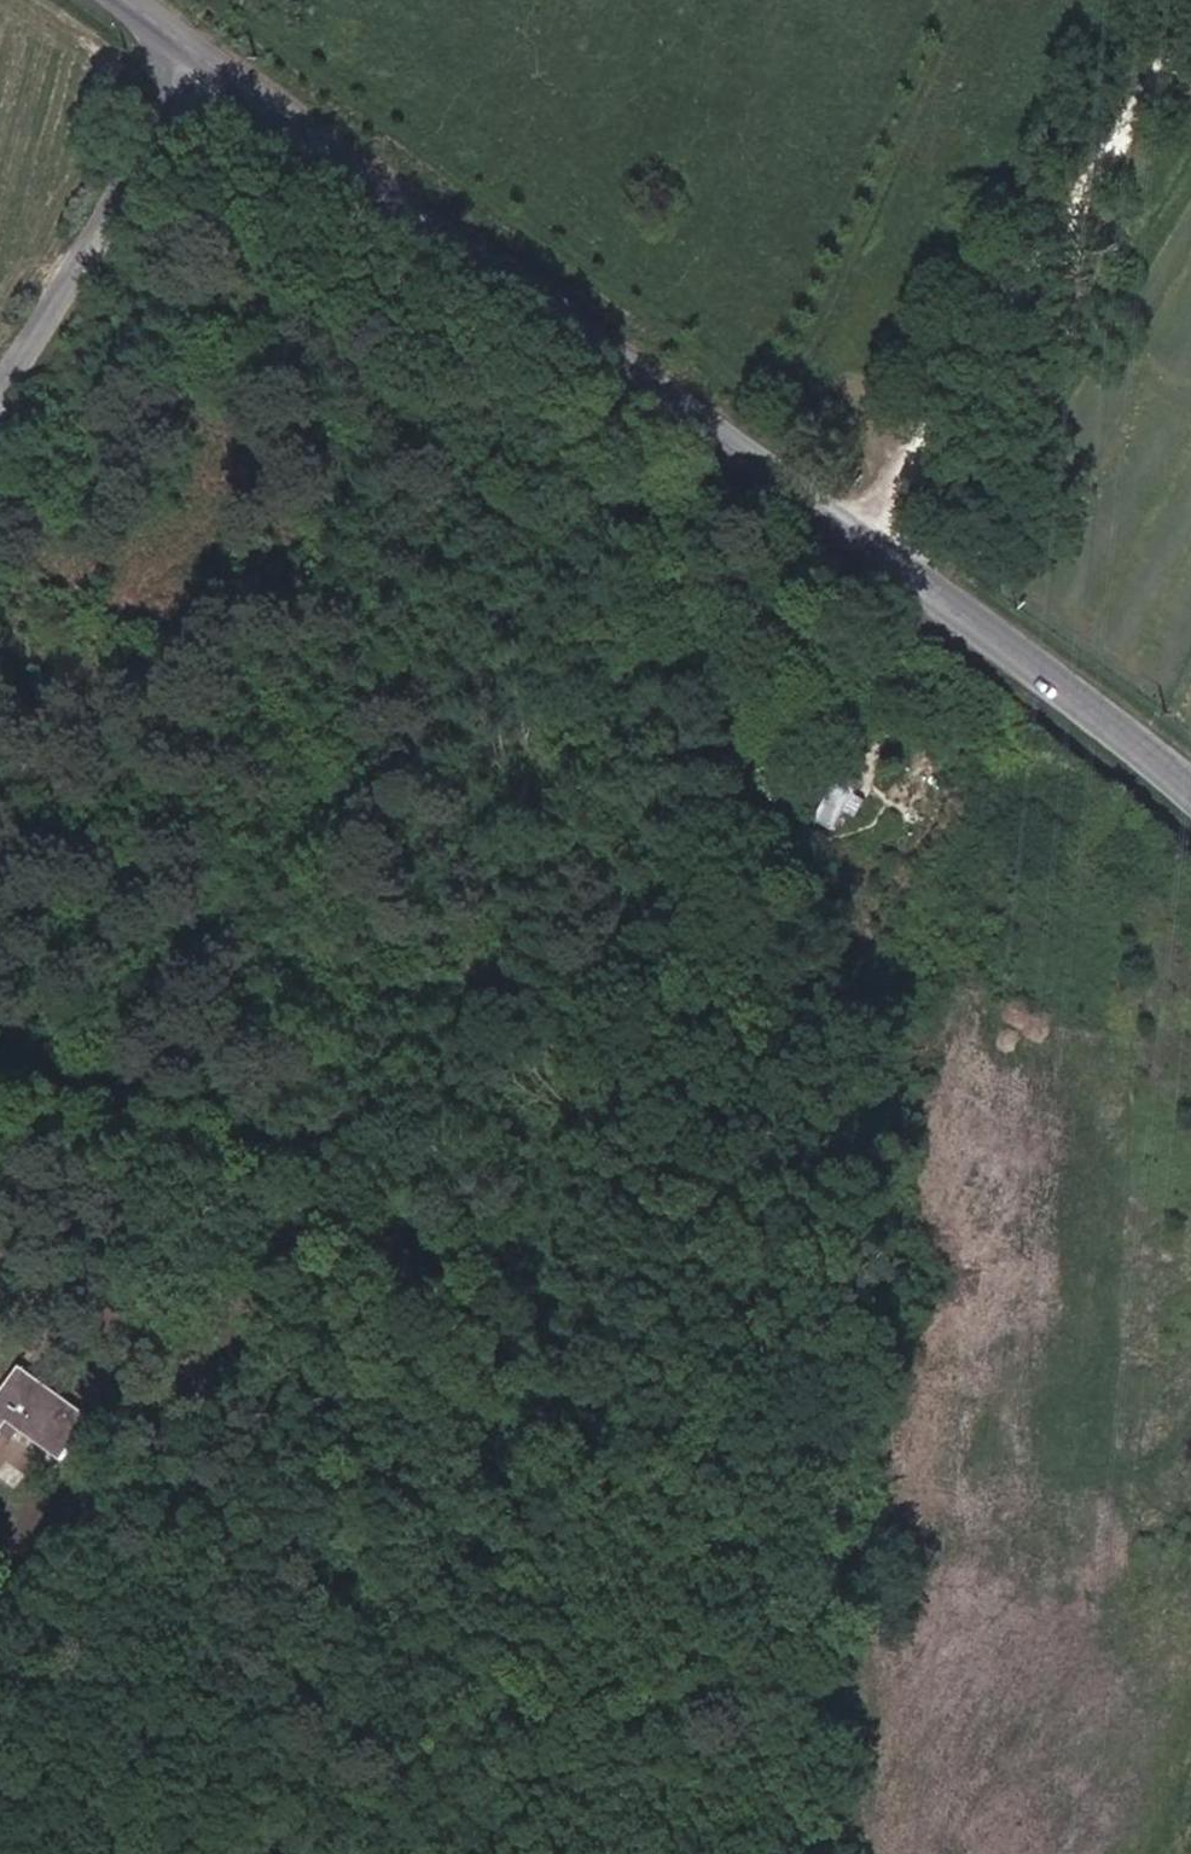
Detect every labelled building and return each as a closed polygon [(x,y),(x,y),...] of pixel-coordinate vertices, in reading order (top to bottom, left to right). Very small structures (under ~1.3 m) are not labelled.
[(864,778),(847,767),(806,840),(826,848),(864,778)] [(82,1404),(16,1356),(0,1376),(0,1411),(4,1406),(54,1442),(82,1404)]
